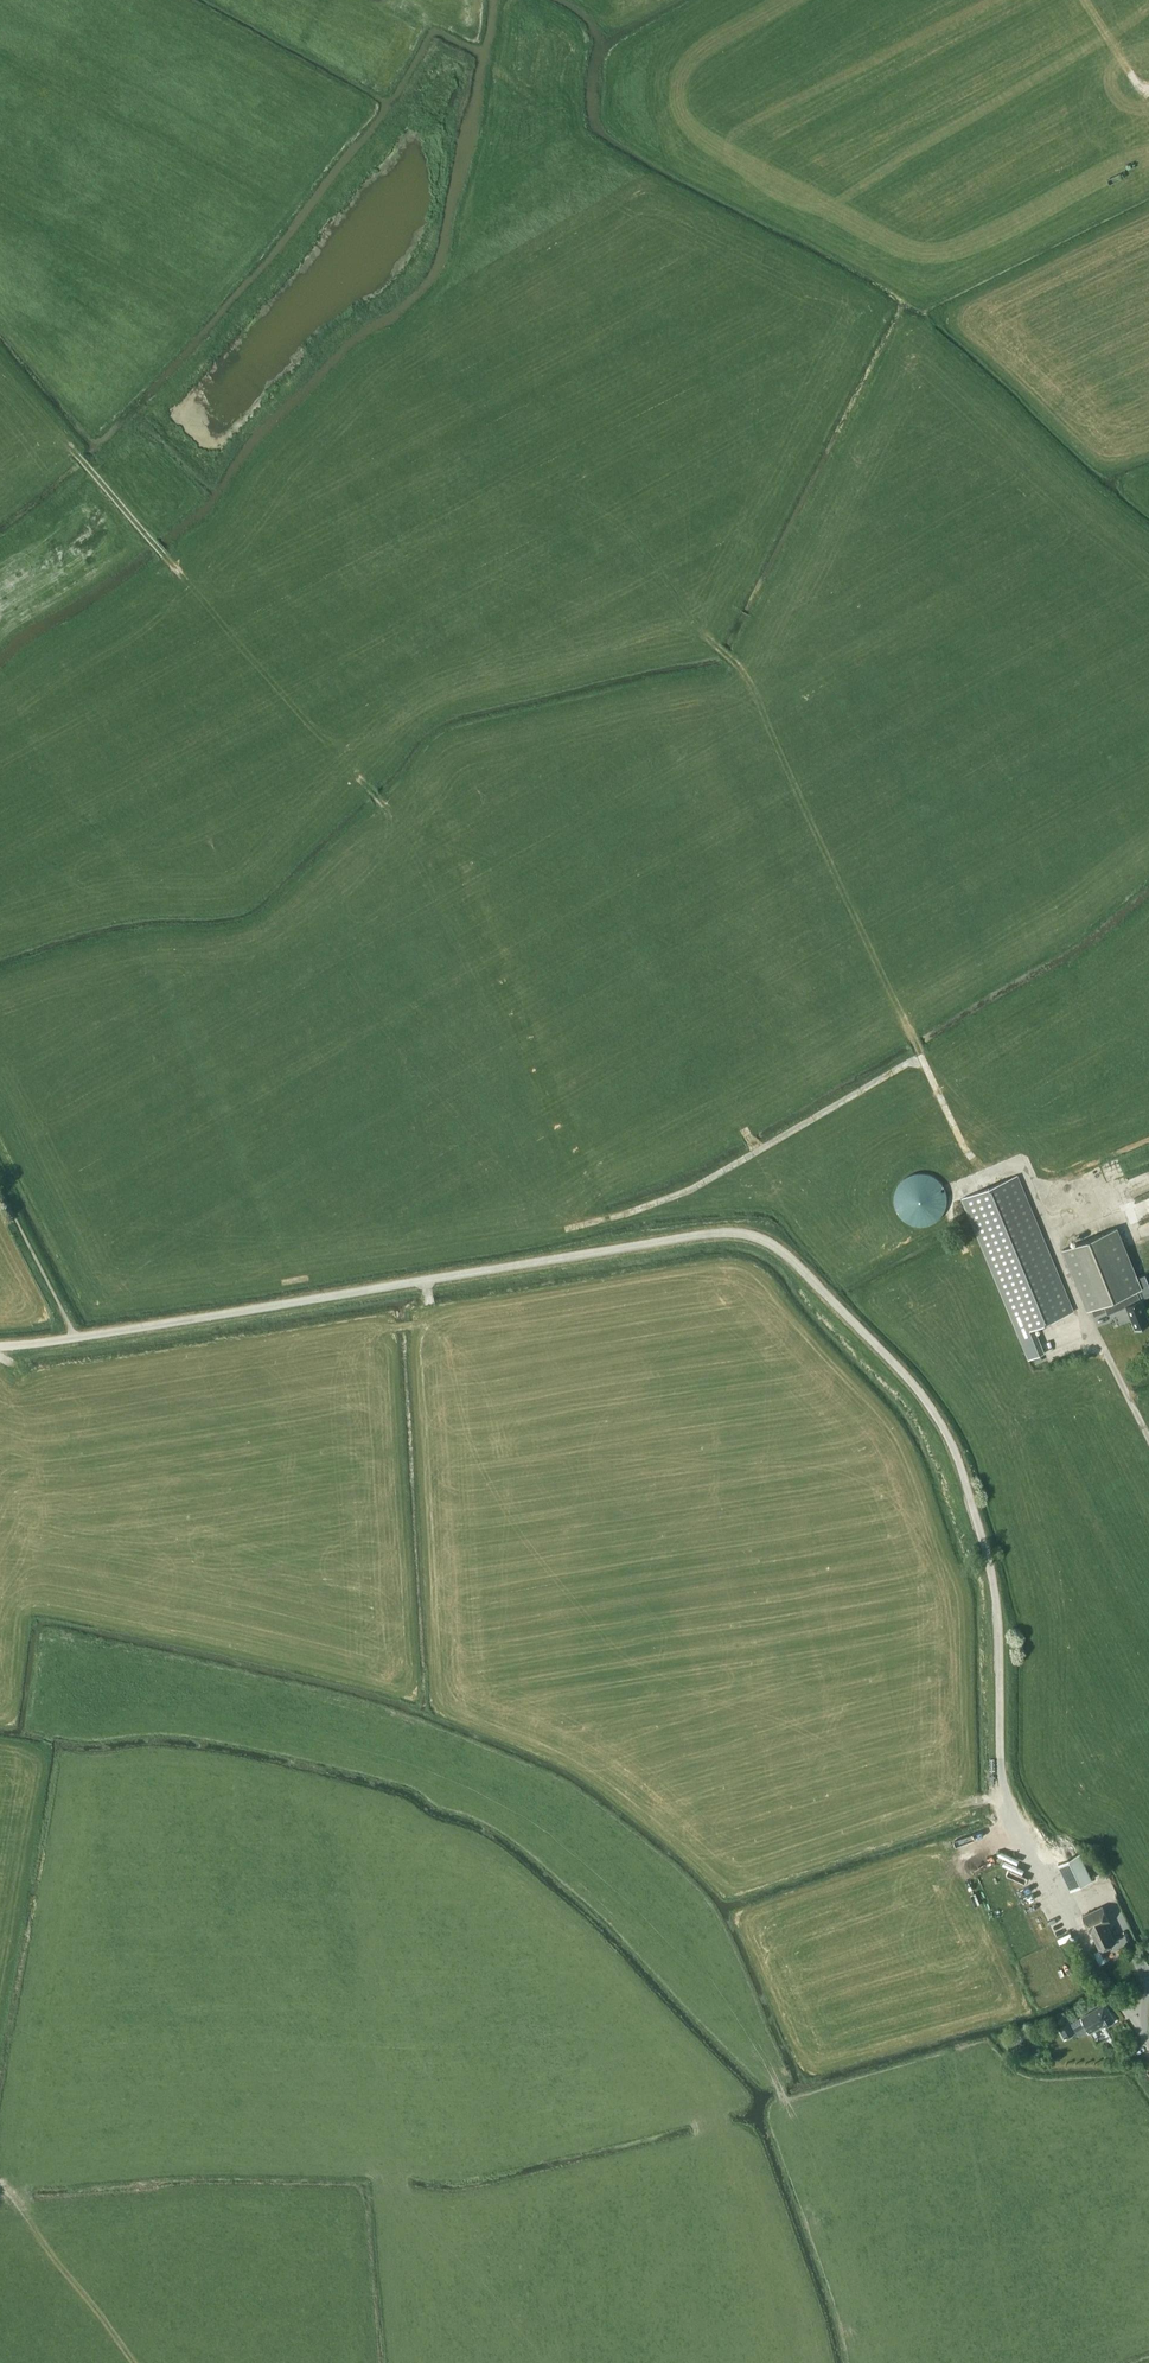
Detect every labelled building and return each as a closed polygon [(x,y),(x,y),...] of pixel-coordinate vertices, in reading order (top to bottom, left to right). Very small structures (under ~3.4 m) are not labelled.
[(895,1192),(894,1198),(895,1205),(898,1212),(902,1217),(907,1222),(914,1224),(921,1225),(928,1224),(934,1222),(940,1217),(944,1212),(946,1205),(947,1198),(946,1192),(944,1185),(940,1180),(934,1175),(928,1173),(921,1172),(914,1173),(907,1175),(902,1180),(898,1185),(895,1192)] [(962,1198),(1029,1359),(1045,1353),(1034,1327),(1074,1311),(1017,1175),(962,1198)] [(1116,1228),(1062,1250),(1086,1310),(1102,1303),(1106,1314),(1125,1307),(1134,1330),(1148,1324),(1135,1290),(1140,1288),(1132,1268),(1124,1248),(1116,1228)] [(1058,1863),(1070,1888),(1092,1878),(1080,1852),(1058,1863)] [(1090,1930),(1099,1949),(1114,1942),(1105,1923),(1109,1921),(1102,1906),(1082,1915),(1090,1931),(1090,1930)] [(1085,2026),(1088,2032),(1102,2024),(1103,2026),(1115,2020),(1105,2002),(1074,2020),(1077,2025),(1072,2027),(1066,2017),(1055,2023),(1063,2037),(1079,2029),(1085,2026)] [(1025,2038),(1035,2034),(1033,2027),(1023,2031),(1025,2038)]
